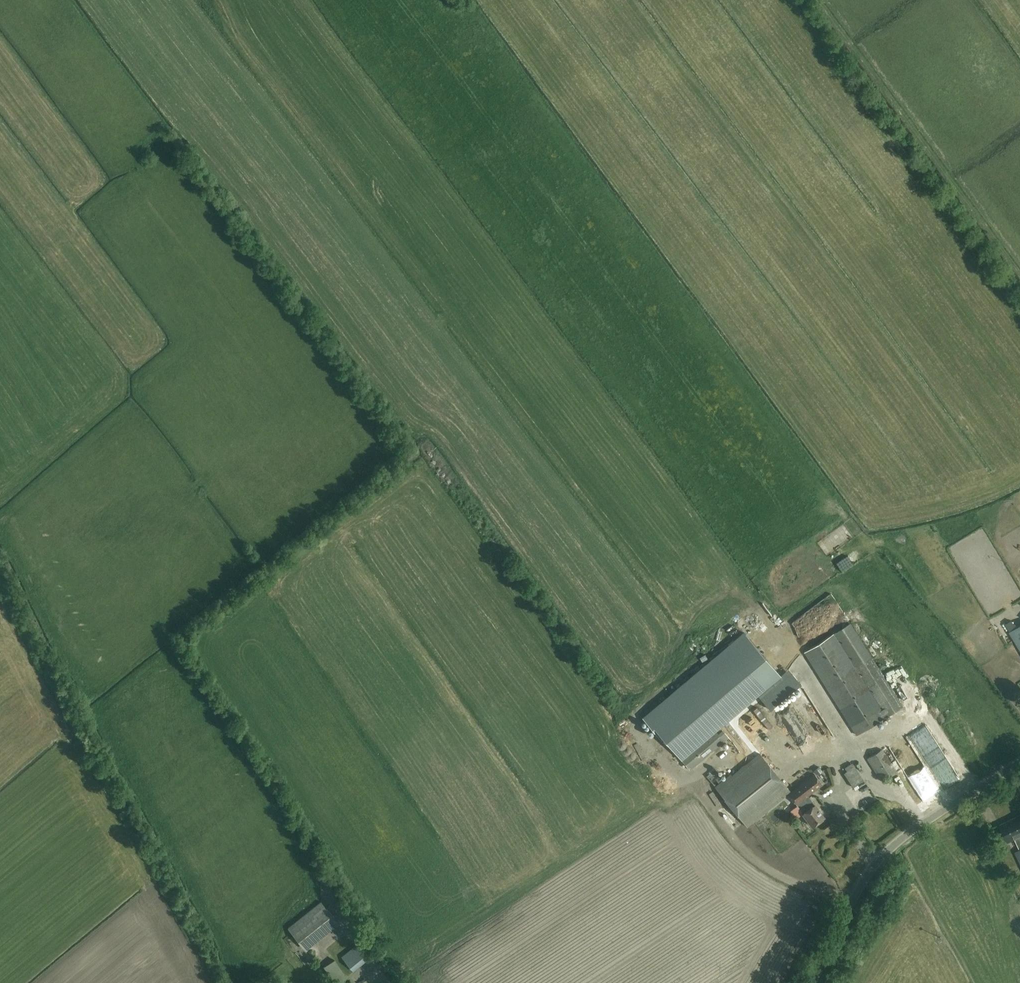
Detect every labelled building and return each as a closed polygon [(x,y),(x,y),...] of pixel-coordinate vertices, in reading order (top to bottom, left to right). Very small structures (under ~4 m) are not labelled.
[(983,585),(996,610),(1019,596),(1019,590),(1010,570),(983,585)] [(859,594),(853,598),(858,606),(864,603),(859,594)] [(806,608),(788,614),(797,637),(814,631),(806,608)] [(856,735),(902,707),(851,623),(805,651),(856,735)] [(964,625),(957,630),(966,644),(974,639),(964,625)] [(1009,632),(1019,650),(1019,626),(1009,632)] [(1002,630),(994,636),(999,643),(1007,637),(1002,630)] [(728,738),(719,727),(781,676),(744,632),(643,718),(661,739),(663,738),(690,769),(728,738)] [(779,686),(798,710),(809,701),(790,677),(779,686)] [(790,709),(779,716),(800,748),(811,741),(790,709)] [(898,719),(945,789),(951,785),(934,761),(942,756),(911,711),(898,719)] [(896,770),(882,749),(867,758),(881,780),(896,770)] [(788,794),(791,792),(761,753),(729,777),(728,776),(715,785),(746,826),(788,793),(788,794)] [(844,773),(853,787),(863,781),(854,766),(844,773)] [(791,792),(788,794),(796,804),(808,796),(822,785),(815,774),(791,792)] [(926,776),(914,784),(925,800),(937,792),(926,776)] [(808,796),(796,804),(803,813),(803,814),(812,826),(824,818),(815,805),(814,805),(808,796)] [(1008,821),(1000,825),(1008,842),(1015,839),(1019,849),(1019,815),(1008,821)] [(304,944),(337,917),(318,895),(285,922),(304,944)] [(342,957),(353,971),(368,959),(356,945),(342,957)] [(322,958),(327,974),(339,970),(334,954),(322,958)]
